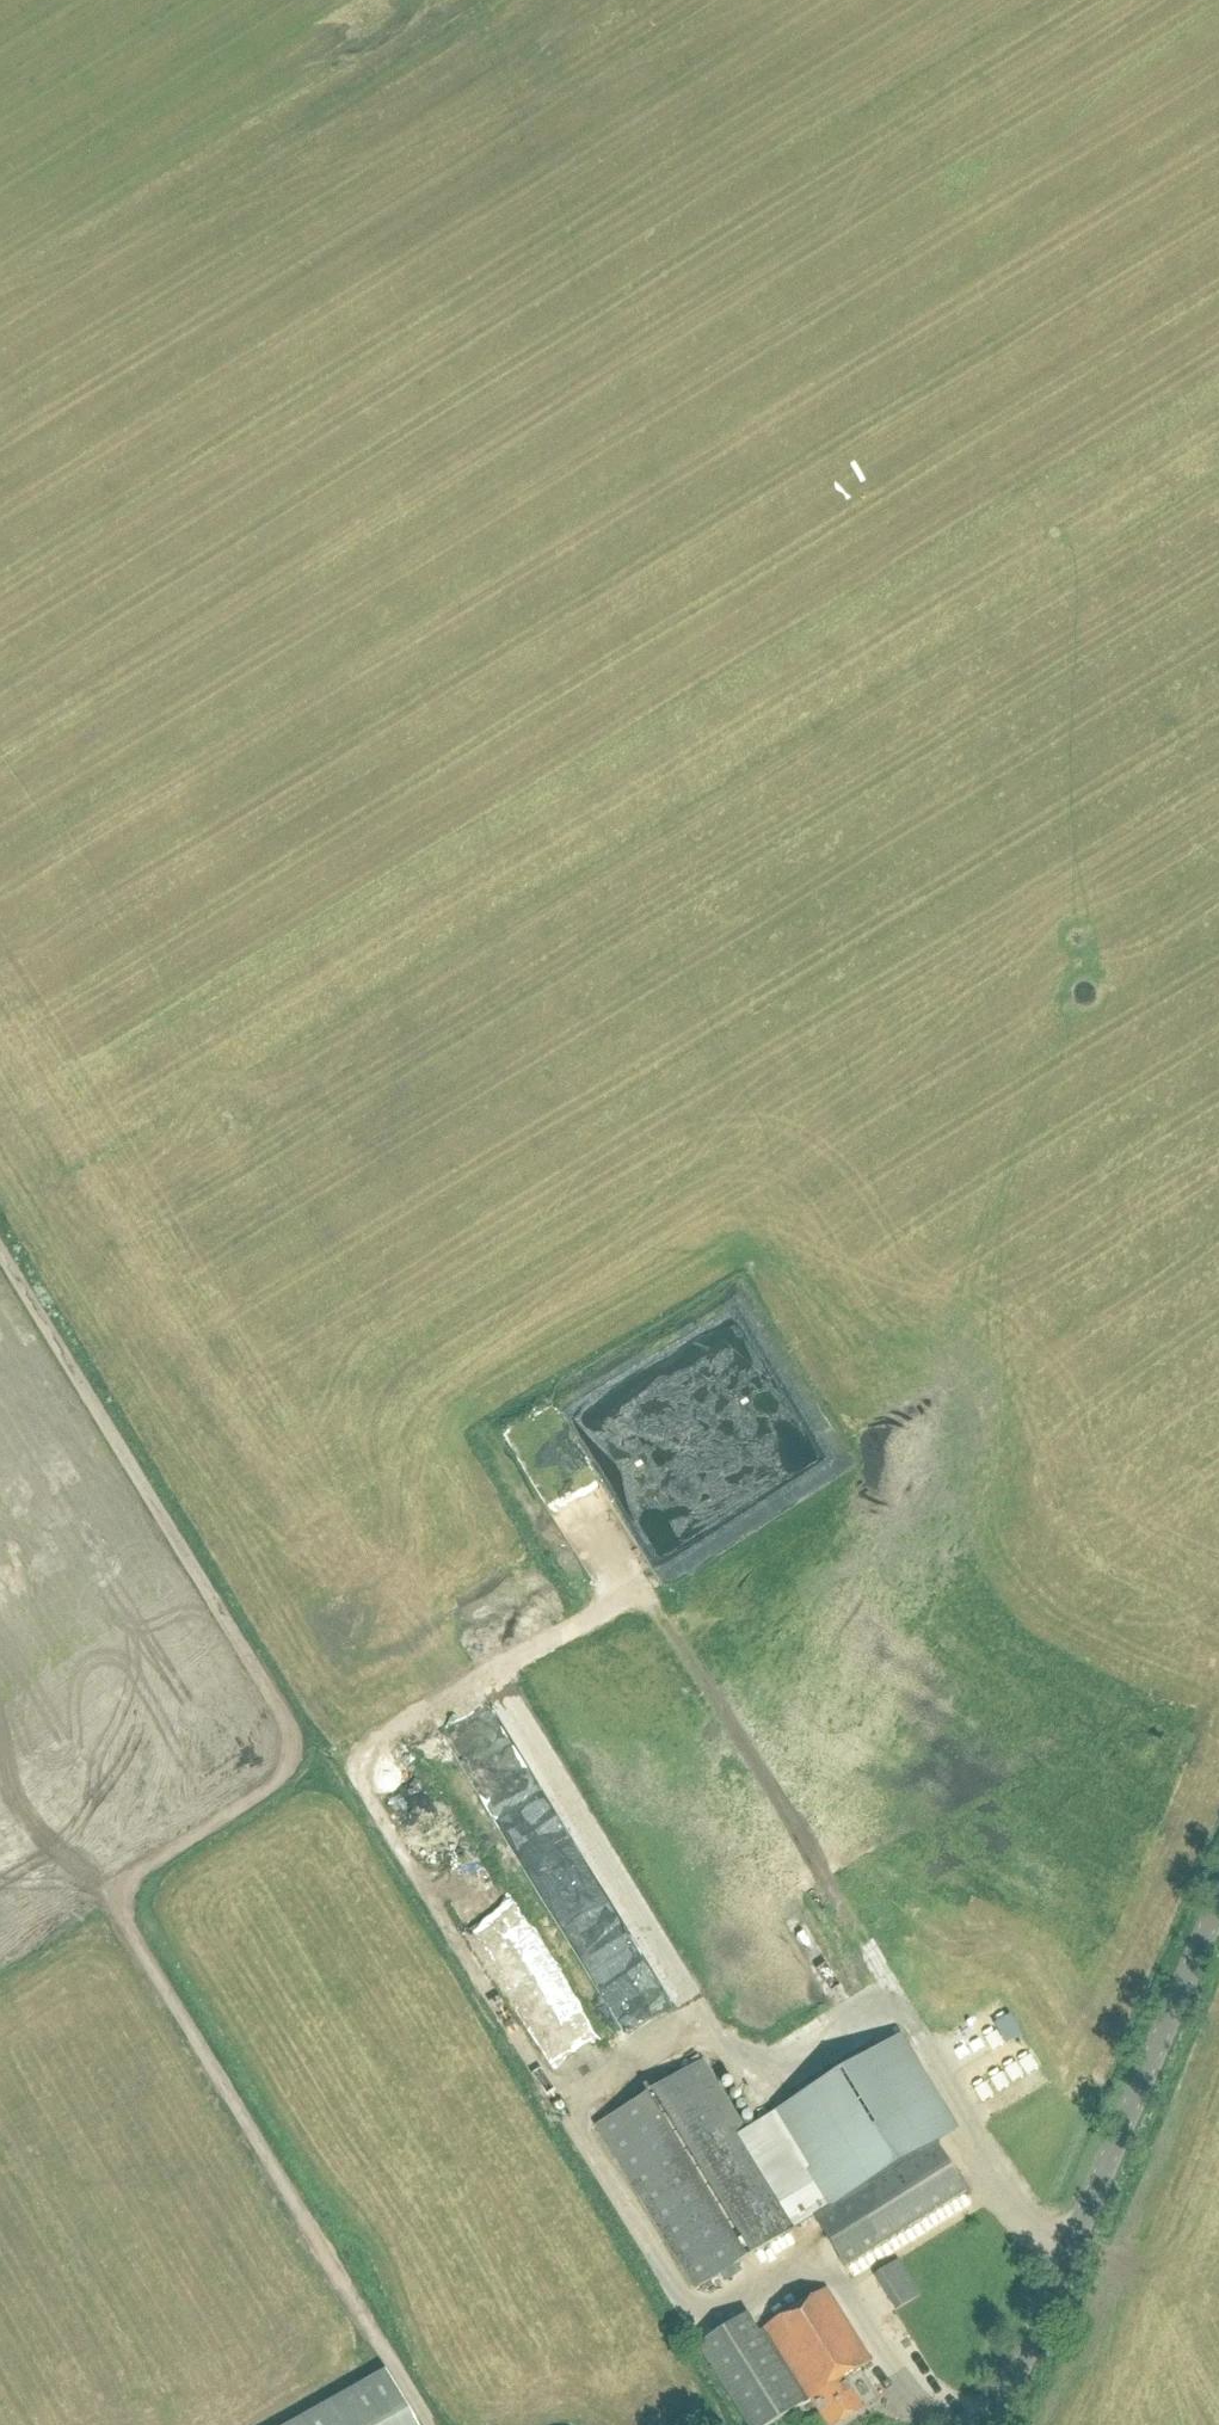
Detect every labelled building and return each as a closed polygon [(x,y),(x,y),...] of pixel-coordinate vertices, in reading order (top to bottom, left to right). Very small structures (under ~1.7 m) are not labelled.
[(482,1752),(476,1739),(488,1734),(483,1724),(446,1741),(457,1764),(482,1752)] [(901,2036),(745,2131),(702,2061),(595,2127),(694,2291),(958,2131),(901,2036)] [(936,2145),(814,2221),(844,2269),(966,2193),(936,2145)] [(920,2297),(898,2262),(872,2279),(894,2314),(920,2297)] [(764,2319),(829,2424),(831,2424),(859,2408),(838,2373),(869,2354),(826,2282),(764,2319)] [(751,2321),(739,2329),(700,2353),(745,2424),(773,2424),(804,2406),(758,2333),(751,2321)] [(385,2373),(293,2424),(414,2424),(385,2373)]
